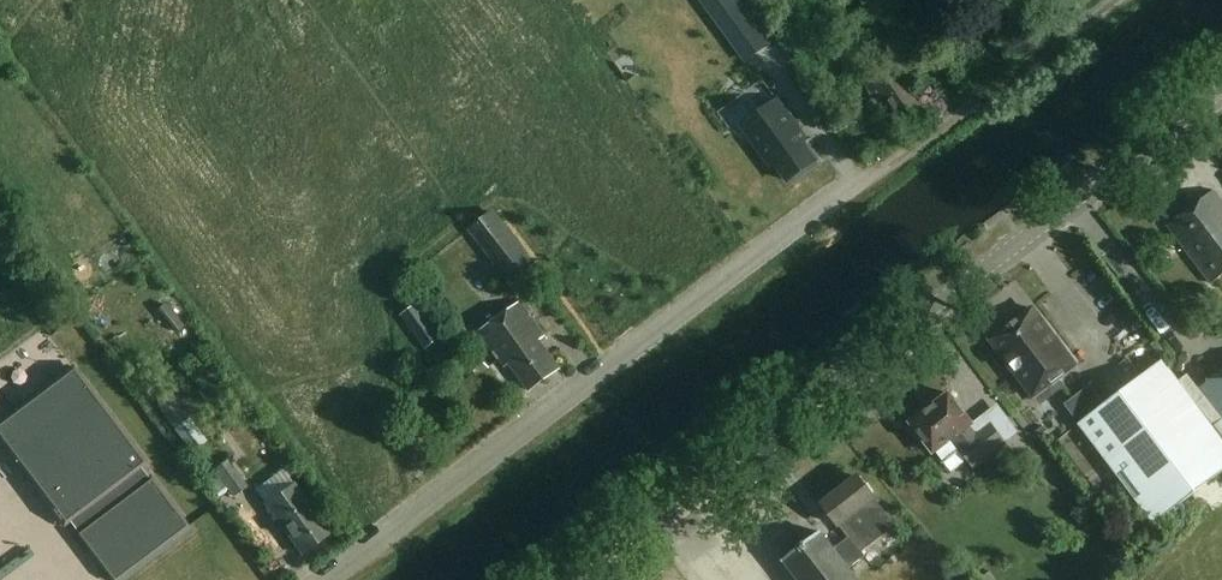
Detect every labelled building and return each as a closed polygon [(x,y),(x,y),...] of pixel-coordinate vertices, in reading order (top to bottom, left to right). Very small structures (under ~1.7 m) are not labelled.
[(716,11),(750,59),(770,44),(737,0),(732,0),(716,11)] [(914,82),(896,56),(863,79),(869,87),(860,93),(866,102),(869,100),(876,109),(883,104),(896,123),(907,115),(909,119),(926,107),(910,85),(914,82)] [(788,123),(769,138),(784,158),(788,155),(801,173),(828,152),(815,135),(819,132),(790,92),(774,104),(788,123)] [(1215,190),(1169,225),(1212,282),(1221,275),(1221,199),(1215,190)] [(533,259),(495,210),(468,230),(506,279),(533,259)] [(547,336),(522,301),(479,332),(504,367),(510,363),(529,390),(561,367),(542,340),(547,336)] [(443,337),(419,303),(402,315),(427,349),(443,337)] [(1076,365),(1034,308),(992,339),(1035,396),(1076,365)] [(1155,524),(1221,473),(1221,437),(1166,361),(1106,405),(1092,385),(1066,404),(1081,424),(1155,524)] [(74,367),(0,422),(0,436),(41,490),(40,490),(65,524),(73,518),(82,529),(77,533),(113,579),(116,579),(172,538),(173,538),(188,527),(151,477),(146,481),(138,469),(146,463),(74,367)] [(1201,387),(1221,414),(1221,371),(1201,387)] [(974,423),(950,392),(911,421),(934,452),(954,437),(975,465),(1006,442),(991,422),(977,433),(970,425),(974,423)] [(208,441),(172,395),(158,406),(194,452),(208,441)] [(248,486),(229,460),(216,469),(234,495),(248,486)] [(850,537),(843,542),(858,561),(866,555),(863,551),(897,525),(858,476),(823,503),(850,537)] [(330,532),(295,483),(265,504),(301,554),(330,532)] [(220,514),(229,507),(213,485),(203,493),(220,514)] [(858,561),(843,542),(836,548),(822,530),(783,560),(798,579),(861,579),(851,566),(858,561)]
